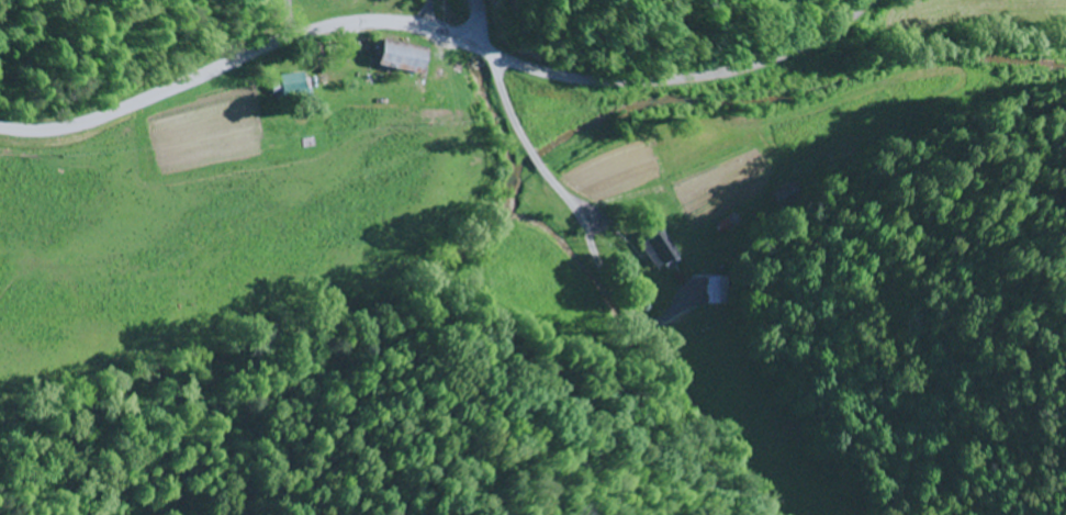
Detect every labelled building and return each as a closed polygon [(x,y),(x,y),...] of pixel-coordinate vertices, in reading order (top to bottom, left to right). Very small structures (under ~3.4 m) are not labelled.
[(414,76),(420,50),(377,39),(370,65),(414,76)] [(281,99),(311,101),(313,76),(283,75),(281,99)] [(665,271),(679,262),(658,230),(637,244),(654,270),(662,265),(665,271)]
